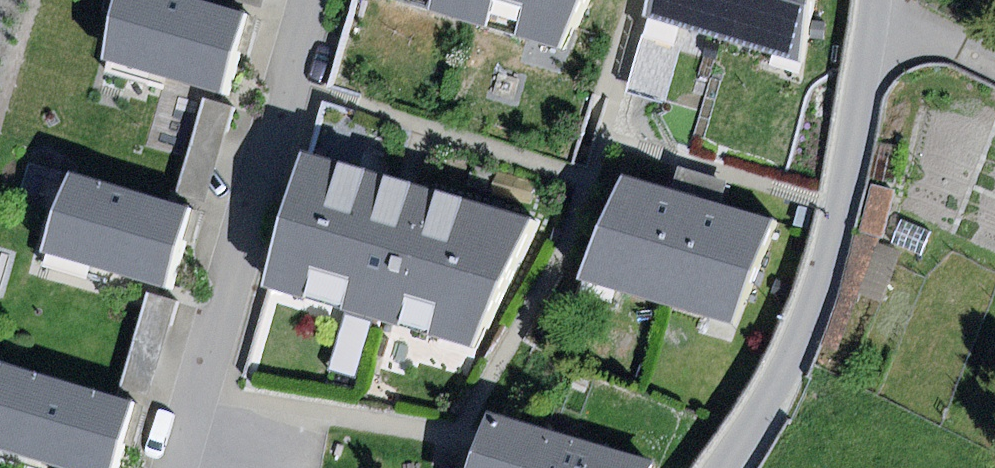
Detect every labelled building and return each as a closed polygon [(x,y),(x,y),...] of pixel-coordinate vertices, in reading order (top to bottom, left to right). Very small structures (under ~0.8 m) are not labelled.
[(191,0),(130,0),(112,62),(226,94),(250,17),(191,0)] [(235,3),(263,10),(266,0),(236,0),(235,3)] [(562,48),(586,0),(390,0),(562,48)] [(738,0),(653,0),(643,35),(683,47),(688,28),(727,38),(738,0)] [(727,38),(801,60),(809,0),(738,0),(727,38)] [(205,100),(178,192),(208,201),(235,108),(205,100)] [(409,181),(321,157),(283,292),(480,343),(544,219),(409,181)] [(656,302),(700,201),(626,176),(578,278),(656,302)] [(194,213),(74,178),(52,253),(172,288),(194,213)] [(871,184),(860,232),(883,237),(894,189),(871,184)] [(775,222),(700,201),(656,302),(729,322),(775,222)] [(901,219),(892,243),(921,256),(931,232),(901,219)] [(877,244),(857,293),(879,302),(899,253),(877,244)] [(147,293),(118,389),(150,398),(178,302),(147,293)] [(6,369),(0,390),(0,448),(74,467),(119,467),(136,403),(6,369)] [(490,415),(471,467),(650,467),(656,460),(490,415)]
